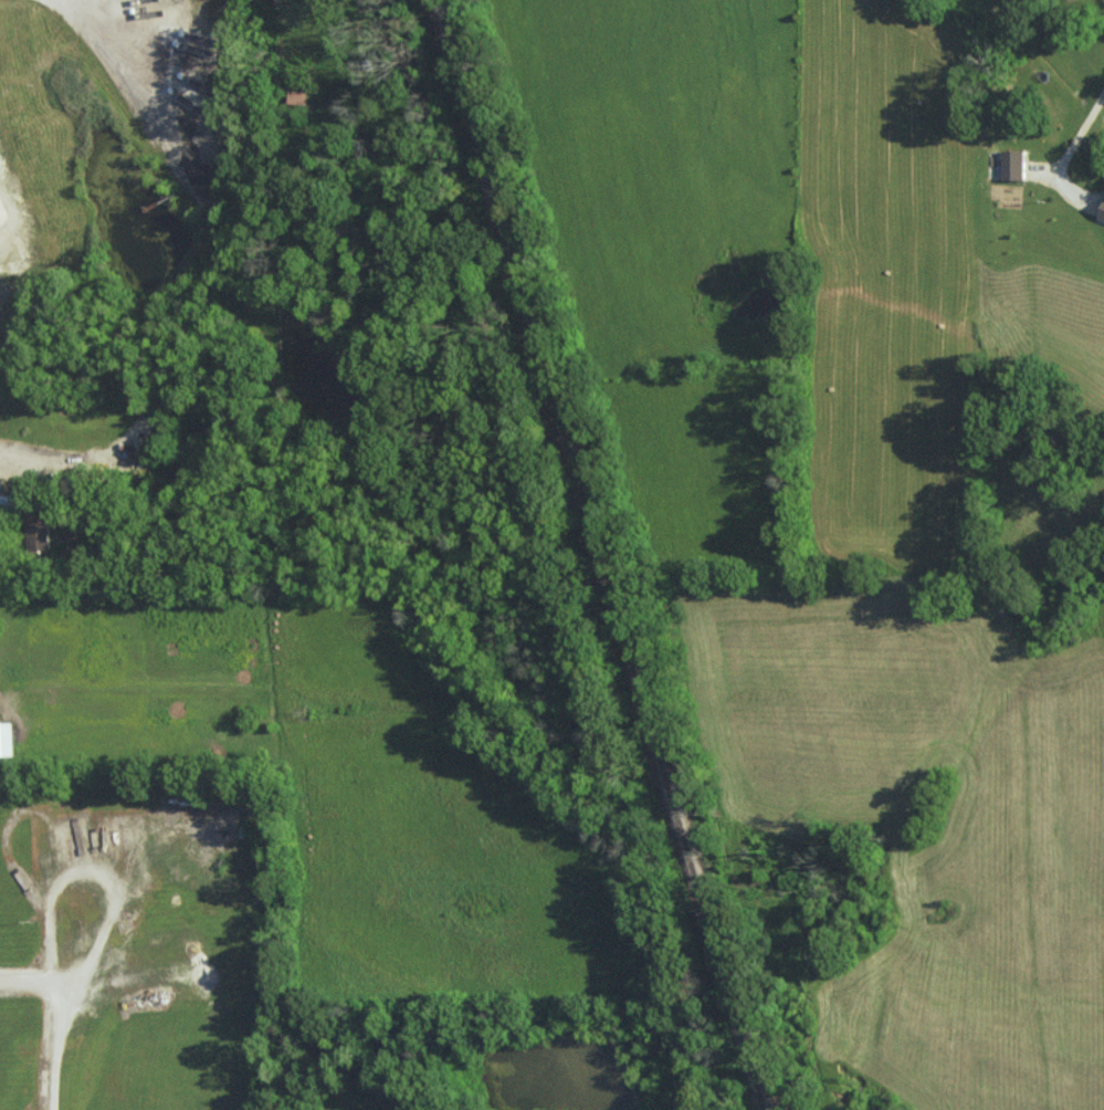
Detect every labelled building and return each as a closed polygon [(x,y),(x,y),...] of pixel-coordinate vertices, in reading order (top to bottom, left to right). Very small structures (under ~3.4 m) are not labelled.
[(1003,180),(1025,180),(1025,150),(1002,150),(1003,180)] [(19,513),(20,495),(0,494),(0,512),(19,513)] [(48,551),(47,509),(26,509),(27,551),(48,551)] [(13,757),(12,724),(0,725),(0,757),(13,757)]
